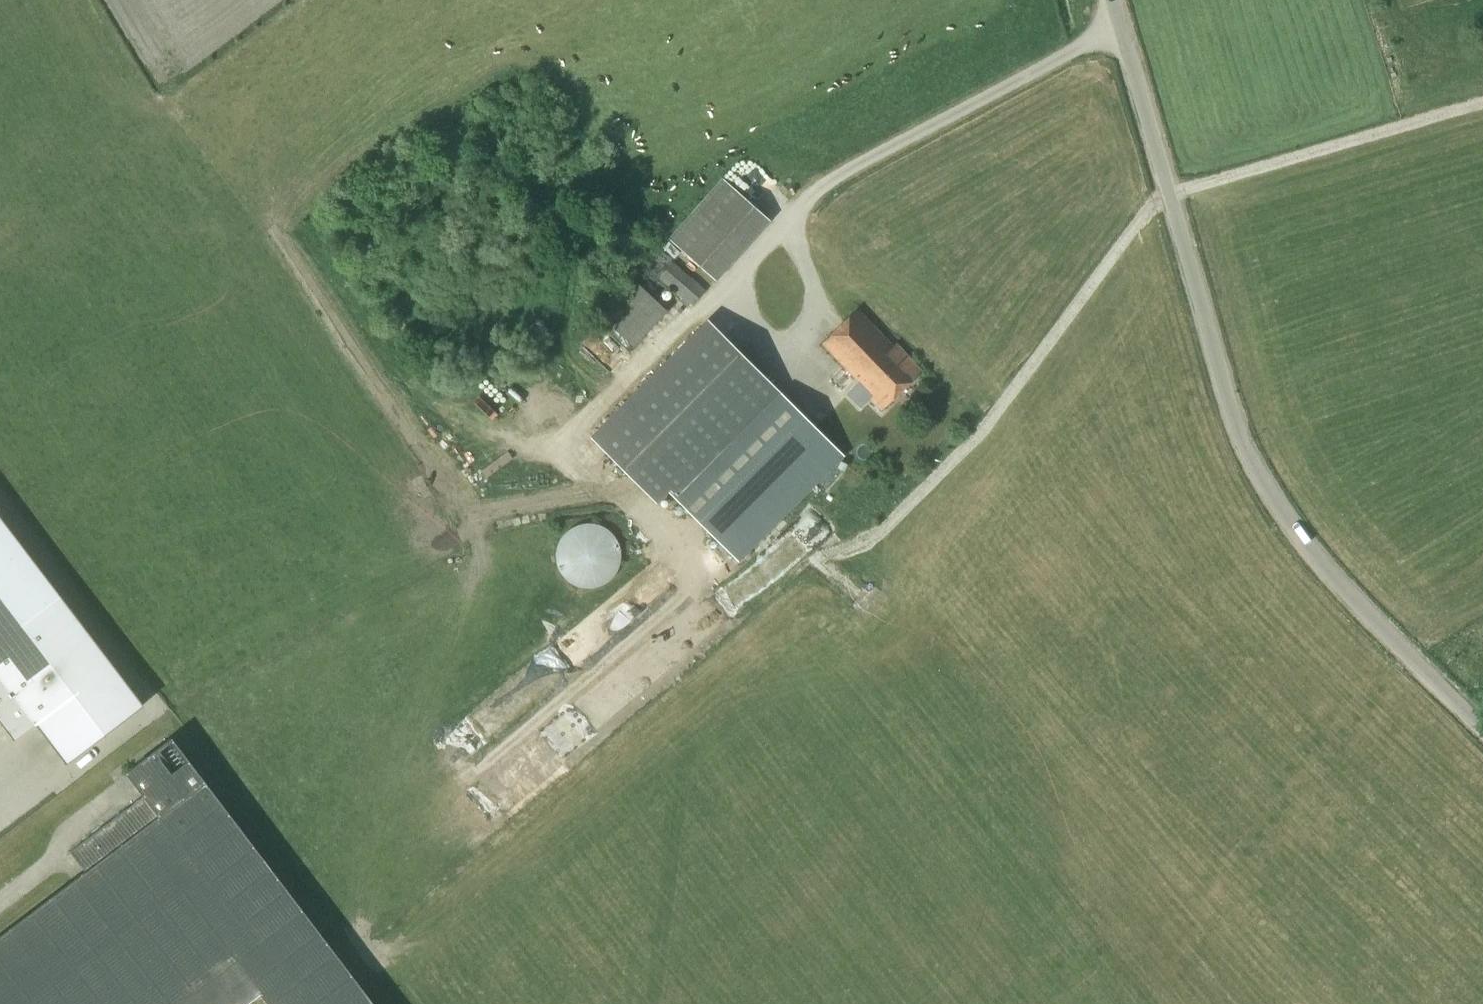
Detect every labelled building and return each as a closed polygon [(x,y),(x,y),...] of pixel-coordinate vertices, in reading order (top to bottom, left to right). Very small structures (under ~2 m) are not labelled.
[(667,239),(714,281),(768,221),(721,179),(667,239)] [(660,280),(692,305),(704,290),(673,264),(660,280)] [(636,282),(602,318),(633,348),(667,312),(636,282)] [(857,310),(822,344),(860,383),(855,387),(880,413),(923,372),(896,345),(893,348),(857,310)] [(737,556),(825,468),(773,416),(787,402),(710,325),(596,439),(655,498),(668,486),(737,556)] [(615,539),(609,531),(603,528),(598,525),(593,524),(588,524),(584,524),(579,525),(574,527),(569,530),(565,533),(561,537),(558,543),(556,547),(555,552),(555,558),(556,564),(557,568),(561,574),(565,580),(571,584),(577,587),(583,588),(593,588),(600,586),(608,582),(614,576),(619,565),(621,557),(619,547),(615,539)] [(138,700),(55,592),(0,635),(0,720),(11,734),(33,718),(63,758),(138,700)] [(85,873),(0,937),(0,1003),(245,1003),(260,993),(269,1003),(372,1003),(171,739),(126,773),(144,796),(70,852),(85,873)]
